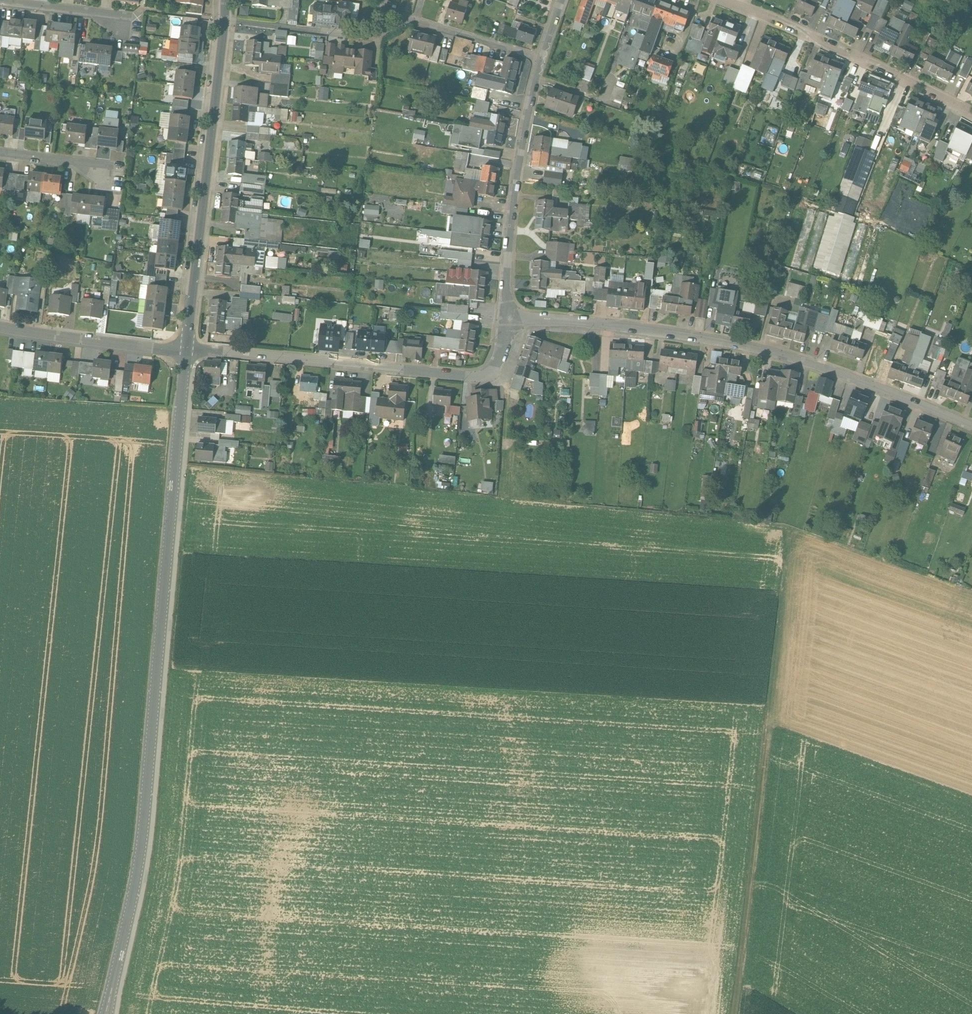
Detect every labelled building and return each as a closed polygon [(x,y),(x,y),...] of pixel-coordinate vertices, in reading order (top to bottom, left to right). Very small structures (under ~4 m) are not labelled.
[(573,26),(582,29),(586,24),(588,25),(597,0),(583,0),(573,26)] [(607,1),(617,5),(612,18),(624,23),(629,10),(633,0),(607,0),(607,1)] [(656,0),(633,0),(629,10),(637,13),(632,26),(638,28),(639,28),(647,31),(658,1),(656,0)] [(794,11),(803,15),(804,12),(811,16),(816,4),(820,6),(822,0),(799,0),(794,11)] [(820,6),(825,8),(829,0),(822,0),(820,6)] [(843,32),(854,37),(860,24),(857,23),(863,10),(869,13),(874,2),(870,0),(857,0),(853,9),(849,18),(843,32)] [(690,13),(658,1),(647,31),(645,37),(640,52),(650,55),(662,23),(674,27),(673,31),(680,34),(683,32),(690,13)] [(350,3),(340,2),(339,8),(340,8),(339,20),(348,21),(350,3)] [(203,6),(187,4),(186,13),(202,15),(203,6)] [(459,7),(451,4),(446,20),(462,25),(467,9),(466,9),(466,11),(459,8),(459,7)] [(339,8),(315,5),(311,7),(310,13),(312,16),(314,16),(314,23),(338,26),(339,20),(340,8),(339,8)] [(849,18),(834,11),(828,26),(832,28),(833,27),(843,32),(849,18)] [(917,16),(910,13),(907,20),(914,24),(917,16)] [(873,14),(867,27),(874,30),(879,18),(880,18),(873,14)] [(197,19),(184,18),(183,27),(196,29),(197,19)] [(879,18),(874,30),(881,33),(886,22),(879,18)] [(714,19),(709,32),(710,32),(703,52),(713,56),(714,52),(719,41),(721,37),(720,37),(725,23),(714,19)] [(24,21),(12,20),(11,22),(10,38),(22,39),(24,21)] [(11,22),(5,21),(3,37),(10,38),(11,22)] [(37,23),(24,21),(22,39),(35,41),(37,26),(37,23)] [(904,25),(898,22),(892,34),(899,37),(904,26),(904,25)] [(736,27),(725,23),(720,37),(721,37),(735,42),(741,27),(736,26),(736,27)] [(526,26),(521,24),(516,39),(532,44),(536,31),(525,27),(526,26)] [(704,28),(692,24),(688,36),(700,40),(704,28)] [(63,26),(50,25),(50,27),(48,42),(61,44),(63,26)] [(43,26),(37,26),(35,41),(41,42),(43,26)] [(50,27),(43,26),(41,42),(48,42),(50,27)] [(75,28),(63,26),(61,44),(73,45),(75,28)] [(916,49),(907,45),(914,30),(904,26),(899,37),(890,54),(910,63),(916,49)] [(196,29),(183,27),(181,40),(199,42),(201,29),(196,29)] [(639,28),(638,28),(637,33),(645,37),(647,31),(639,28)] [(931,36),(918,28),(912,40),(925,47),(931,36)] [(278,42),(289,42),(290,30),(278,29),(278,42)] [(892,34),(887,32),(885,35),(883,34),(876,48),(880,50),(881,49),(890,54),(899,37),(892,34)] [(435,38),(414,33),(409,50),(430,55),(431,56),(433,47),(435,38)] [(632,47),(624,44),(617,63),(633,69),(640,52),(645,37),(637,33),(632,47)] [(764,37),(753,65),(763,70),(761,74),(766,75),(779,44),(768,40),(769,39),(764,37)] [(199,42),(181,40),(179,53),(179,54),(194,55),(197,56),(198,50),(203,50),(204,43),(199,42)] [(261,42),(247,41),(246,53),(260,55),(261,51),(261,50),(261,42)] [(741,49),(719,41),(714,52),(737,61),(741,49)] [(149,55),(150,45),(126,42),(125,52),(149,55)] [(779,44),(766,75),(762,87),(773,92),(791,49),(779,44)] [(947,49),(945,48),(942,54),(947,57),(950,52),(953,46),(950,45),(947,49)] [(100,47),(87,46),(85,64),(97,66),(100,47)] [(278,48),(271,48),(270,56),(281,57),(284,57),(285,46),(278,46),(278,48)] [(113,49),(100,47),(97,66),(110,67),(113,49)] [(440,49),(433,47),(431,56),(430,55),(429,61),(437,63),(440,49)] [(358,50),(337,48),(335,61),(342,61),(341,67),(355,69),(355,74),(368,76),(369,76),(370,67),(371,53),(358,51),(358,50)] [(448,51),(442,49),(439,61),(445,62),(448,51)] [(179,53),(164,51),(163,60),(178,62),(179,54),(179,53)] [(961,57),(950,52),(947,57),(944,64),(937,77),(948,82),(961,57)] [(260,55),(246,53),(244,66),(259,67),(258,73),(271,75),(279,75),(279,74),(281,57),(270,56),(260,55)] [(194,55),(179,54),(178,62),(192,64),(194,55)] [(824,56),(817,54),(812,69),(810,68),(807,74),(805,82),(806,82),(822,88),(824,84),(832,60),(824,57),(824,56)] [(711,59),(701,55),(698,62),(709,66),(711,59)] [(522,63),(505,59),(504,63),(478,57),(476,68),(475,74),(516,84),(517,75),(519,75),(522,63)] [(672,64),(654,57),(648,72),(653,74),(652,78),(659,80),(660,76),(666,78),(672,64)] [(944,64),(930,57),(922,71),(926,73),(927,72),(937,77),(944,64)] [(844,64),(832,60),(824,84),(827,85),(830,76),(839,79),(844,64)] [(959,76),(966,79),(971,67),(971,63),(966,60),(959,76)] [(192,64),(178,62),(177,71),(191,73),(192,64)] [(594,68),(583,64),(578,76),(590,80),(594,68)] [(755,70),(742,65),(739,72),(733,89),(746,94),(755,70)] [(378,68),(370,67),(369,76),(368,76),(368,80),(377,81),(378,68)] [(739,72),(730,68),(723,84),(733,89),(739,72)] [(191,73),(177,71),(176,85),(193,87),(195,73),(191,73)] [(799,79),(795,91),(802,93),(806,82),(805,82),(807,74),(801,72),(799,79)] [(475,74),(472,73),(469,86),(473,87),(486,90),(513,96),(516,84),(475,74)] [(290,75),(279,74),(279,75),(271,75),(270,83),(284,84),(289,85),(290,75)] [(786,74),(781,86),(795,91),(799,79),(786,74)] [(878,82),(868,78),(868,77),(864,75),(858,90),(863,92),(861,95),(865,96),(862,102),(870,105),(878,82)] [(851,81),(845,79),(841,90),(847,92),(851,81)] [(890,87),(878,82),(870,105),(868,110),(879,114),(890,87)] [(284,84),(270,83),(269,96),(283,97),(284,84)] [(827,85),(824,84),(822,88),(820,94),(827,96),(828,92),(829,93),(831,86),(827,85)] [(193,87),(176,85),(174,98),(192,101),(193,87)] [(613,99),(623,103),(629,89),(618,85),(613,99)] [(329,100),(332,88),(323,86),(321,99),(329,100)] [(486,90),(473,87),(470,99),(483,101),(486,90)] [(257,90),(236,88),(234,105),(249,107),(265,108),(267,96),(256,95),(257,90)] [(579,98),(550,89),(544,108),(569,116),(571,107),(576,109),(579,98)] [(918,99),(912,96),(906,109),(902,107),(898,119),(894,127),(904,131),(906,128),(915,132),(927,104),(918,100),(918,99)] [(852,100),(846,97),(842,108),(848,110),(852,100)] [(188,102),(174,100),(173,107),(187,108),(188,102)] [(826,117),(828,103),(814,101),(812,115),(826,117)] [(862,102),(862,104),(856,102),(853,109),(865,114),(864,116),(865,117),(868,110),(870,105),(862,102)] [(915,132),(914,134),(920,137),(919,139),(928,143),(937,122),(933,120),(938,109),(927,104),(915,132)] [(249,107),(234,105),(232,122),(247,123),(254,123),(255,114),(248,113),(249,107)] [(902,107),(897,105),(893,117),(898,119),(902,107)] [(187,108),(173,107),(172,114),(186,116),(187,108)] [(265,108),(249,107),(248,113),(255,114),(274,116),(274,120),(287,121),(288,111),(265,108)] [(5,109),(0,113),(0,135),(13,136),(14,129),(15,119),(14,119),(15,111),(5,109)] [(508,120),(475,113),(472,129),(504,135),(506,124),(507,124),(508,120)] [(189,118),(171,116),(170,129),(188,131),(189,118)] [(47,123),(28,121),(27,129),(26,138),(45,140),(46,133),(47,123)] [(958,123),(953,135),(953,134),(950,140),(951,141),(949,145),(946,152),(946,153),(951,155),(950,158),(957,162),(959,159),(964,161),(966,157),(971,145),(971,130),(958,123)] [(87,128),(68,126),(66,142),(85,145),(86,137),(87,128)] [(259,127),(247,126),(246,133),(258,135),(259,127)] [(472,129),(462,127),(458,146),(479,150),(481,140),(487,141),(487,145),(501,147),(504,135),(472,129)] [(27,129),(20,129),(19,141),(25,141),(26,138),(27,129)] [(188,131),(170,129),(168,142),(175,143),(186,145),(188,131)] [(416,129),(416,138),(428,139),(429,130),(416,129)] [(118,132),(100,130),(98,146),(116,148),(117,141),(118,132)] [(831,210),(812,273),(838,281),(856,220),(850,217),(881,139),(861,130),(831,210)] [(740,171),(761,177),(763,170),(768,169),(770,163),(755,163),(755,160),(757,153),(757,146),(751,146),(751,131),(742,161),(750,163),(739,164),(740,171)] [(576,146),(552,140),(551,139),(535,137),(534,142),(536,142),(534,153),(572,159),(574,159),(576,146)] [(124,142),(117,141),(116,148),(116,152),(123,153),(124,142)] [(949,145),(939,141),(933,157),(942,162),(946,153),(946,152),(949,145)] [(246,145),(230,143),(229,148),(230,148),(229,158),(245,160),(246,145)] [(500,153),(484,150),(483,157),(499,160),(500,153)] [(458,166),(471,166),(472,152),(459,152),(458,166)] [(572,159),(534,153),(532,165),(547,167),(548,164),(557,165),(557,169),(570,171),(572,159)] [(173,161),(172,161),(173,155),(167,154),(165,167),(168,167),(183,169),(184,162),(173,161)] [(900,163),(892,159),(888,169),(895,171),(896,169),(906,173),(911,160),(903,157),(900,163)] [(245,160),(229,158),(228,175),(243,177),(245,160)] [(636,161),(621,159),(620,166),(635,168),(636,161)] [(183,169),(168,167),(167,181),(186,183),(188,169),(183,169)] [(500,170),(484,167),(483,172),(466,169),(464,180),(476,182),(496,186),(498,174),(499,174),(500,170)] [(43,175),(30,174),(27,202),(38,203),(39,193),(41,194),(43,175)] [(55,177),(43,175),(41,194),(53,195),(59,196),(61,196),(61,194),(63,179),(55,178),(55,177)] [(456,179),(453,199),(453,200),(469,203),(473,203),(475,190),(476,182),(464,180),(456,179)] [(556,180),(544,179),(543,185),(555,187),(556,180)] [(186,183),(167,181),(165,194),(184,197),(186,183)] [(496,186),(476,182),(475,190),(480,191),(479,195),(494,197),(496,186)] [(242,186),(241,186),(240,193),(254,195),(254,194),(264,195),(265,189),(257,188),(242,186)] [(67,194),(61,194),(61,196),(59,196),(57,210),(65,211),(65,209),(67,195),(67,194)] [(184,197),(165,194),(163,209),(167,209),(178,211),(182,211),(184,197)] [(74,196),(67,195),(65,209),(72,210),(74,196)] [(251,203),(239,202),(240,196),(223,195),(223,200),(224,200),(223,210),(262,214),(263,199),(252,198),(251,203)] [(92,198),(74,196),(72,210),(71,214),(90,216),(92,198)] [(105,200),(92,198),(90,216),(104,217),(104,209),(105,200)] [(453,200),(453,199),(444,198),(444,206),(468,209),(469,203),(453,200)] [(554,202),(537,201),(537,205),(538,205),(537,219),(569,222),(569,212),(553,210),(554,202)] [(382,215),(382,205),(368,205),(367,214),(382,215)] [(587,206),(570,205),(569,212),(569,222),(578,223),(585,222),(587,206)] [(468,209),(444,206),(443,213),(467,216),(468,209)] [(120,211),(110,210),(109,221),(109,223),(118,224),(120,211)] [(262,214),(223,210),(222,223),(237,225),(236,230),(245,231),(261,232),(262,215),(262,214)] [(478,222),(458,219),(457,222),(454,225),(453,234),(490,239),(491,227),(493,227),(494,222),(478,220),(478,222)] [(569,222),(537,219),(536,231),(551,232),(551,227),(561,229),(561,228),(578,231),(578,223),(569,222)] [(181,224),(162,221),(159,241),(178,243),(181,224)] [(453,234),(422,230),(422,235),(427,235),(428,236),(452,239),(451,246),(488,251),(490,239),(453,234)] [(261,232),(245,231),(244,240),(260,241),(261,232)] [(260,241),(244,240),(244,246),(267,249),(267,242),(260,241)] [(178,243),(159,241),(158,255),(177,257),(178,243)] [(254,251),(217,247),(216,256),(218,256),(217,264),(252,267),(254,251)] [(158,255),(151,254),(149,269),(150,269),(168,271),(175,272),(177,257),(158,255)] [(518,274),(527,274),(528,262),(518,262),(518,274)] [(548,263),(532,262),(532,267),(533,267),(533,278),(560,280),(561,271),(548,271),(548,263)] [(658,280),(660,264),(651,262),(649,279),(658,280)] [(252,267),(217,264),(216,276),(230,278),(231,277),(242,278),(242,274),(253,275),(253,267),(252,267)] [(604,269),(596,268),(594,283),(603,284),(604,269)] [(168,271),(150,269),(149,277),(155,278),(155,275),(156,275),(167,277),(168,271)] [(488,274),(456,271),(456,273),(448,272),(447,286),(454,287),(485,289),(486,278),(488,278),(488,274)] [(682,277),(675,276),(673,289),(681,290),(682,277)] [(691,278),(682,277),(681,290),(679,299),(688,300),(690,286),(699,288),(701,279),(691,278)] [(560,280),(533,278),(532,290),(546,291),(547,290),(572,291),(572,281),(560,280)] [(167,283),(155,281),(155,288),(166,289),(167,283)] [(586,282),(572,281),(572,291),(571,293),(585,294),(586,282)] [(38,284),(21,282),(17,310),(37,313),(38,299),(39,294),(37,294),(38,284)] [(803,287),(789,283),(785,295),(800,299),(803,287)] [(79,286),(72,285),(71,298),(70,303),(77,303),(79,286)] [(260,288),(241,286),(240,293),(260,295),(260,288)] [(155,288),(149,287),(148,301),(166,303),(168,290),(166,289),(155,288)] [(485,289),(454,287),(453,295),(454,296),(459,297),(461,296),(470,297),(469,300),(484,301),(485,289)] [(604,290),(594,289),(593,300),(602,301),(604,290)] [(623,291),(610,289),(608,306),(621,308),(623,291)] [(636,292),(623,291),(621,308),(634,309),(636,292)] [(739,294),(717,291),(713,308),(719,309),(716,324),(721,325),(721,324),(732,326),(733,325),(737,301),(739,294)] [(644,292),(644,294),(637,294),(636,307),(650,309),(651,296),(652,296),(652,292),(644,292)] [(260,295),(240,293),(239,301),(248,302),(259,303),(260,295)] [(749,296),(739,294),(737,301),(747,303),(749,296)] [(71,298),(51,296),(49,314),(69,316),(70,303),(71,298)] [(652,296),(651,296),(650,309),(658,310),(660,297),(652,296)] [(679,299),(663,297),(661,314),(667,314),(667,313),(677,314),(679,299)] [(688,300),(679,299),(677,314),(690,316),(692,301),(688,300)] [(103,302),(84,300),(81,318),(101,320),(103,305),(103,302)] [(232,306),(226,305),(227,304),(209,302),(209,309),(211,309),(210,317),(236,319),(241,320),(241,315),(247,315),(248,302),(239,301),(232,300),(232,306)] [(166,303),(148,301),(146,315),(164,317),(166,303)] [(747,303),(737,301),(733,325),(749,329),(752,314),(754,314),(756,305),(747,303)] [(768,304),(756,302),(756,305),(754,314),(766,317),(768,304)] [(468,307),(447,305),(447,312),(468,314),(468,307)] [(788,312),(775,308),(768,335),(780,338),(781,337),(791,340),(795,326),(785,323),(788,312)] [(817,314),(806,311),(805,315),(799,313),(798,316),(795,326),(791,340),(803,343),(806,331),(812,333),(817,314)] [(883,319),(861,312),(857,321),(865,324),(864,326),(879,331),(883,319)] [(467,315),(446,313),(446,320),(467,322),(467,315)] [(292,315),(281,314),(281,316),(281,321),(281,322),(292,323),(292,315)] [(829,317),(817,314),(812,333),(813,333),(813,331),(824,334),(825,331),(829,317)] [(164,317),(146,315),(144,329),(162,331),(164,317)] [(837,318),(830,316),(829,317),(825,331),(832,334),(837,318)] [(236,319),(210,317),(208,335),(223,337),(224,327),(227,328),(227,329),(235,330),(236,319)] [(241,320),(236,319),(235,330),(241,331),(242,327),(251,328),(252,321),(241,320)] [(854,331),(846,354),(862,359),(866,345),(858,342),(860,340),(864,326),(865,324),(857,321),(854,331)] [(347,324),(337,323),(336,328),(340,329),(338,341),(345,342),(347,324)] [(479,327),(463,324),(461,332),(448,330),(446,339),(475,343),(477,331),(478,331),(479,327)] [(336,328),(322,327),(320,348),(337,350),(338,341),(340,329),(336,328)] [(847,328),(844,338),(836,335),(831,350),(835,352),(836,350),(846,354),(854,331),(847,328)] [(354,334),(347,333),(345,349),(352,349),(354,334)] [(372,335),(359,334),(358,351),(371,352),(372,335)] [(892,343),(885,360),(891,362),(902,338),(893,334),(889,342),(892,343)] [(386,336),(372,335),(371,352),(384,353),(386,336)] [(435,337),(428,336),(426,348),(433,349),(435,337)] [(443,338),(435,337),(433,349),(441,350),(441,348),(443,338)] [(563,348),(529,337),(525,349),(560,360),(563,348)] [(413,341),(406,340),(404,355),(404,357),(412,358),(412,360),(421,361),(423,342),(421,339),(417,338),(413,341)] [(446,339),(443,338),(441,348),(459,351),(459,352),(473,355),(475,343),(446,339)] [(406,340),(398,340),(398,343),(397,354),(404,355),(406,340)] [(627,346),(616,345),(616,343),(611,343),(610,369),(626,370),(627,346)] [(644,347),(628,346),(627,346),(626,370),(626,371),(636,372),(644,372),(645,362),(643,361),(644,347)] [(919,369),(917,368),(919,363),(921,364),(926,351),(916,347),(915,352),(904,382),(921,388),(926,374),(919,371),(919,369)] [(945,350),(936,347),(933,353),(937,354),(935,359),(941,361),(945,350)] [(560,360),(525,349),(521,360),(534,364),(564,374),(567,365),(559,362),(560,360)] [(906,364),(905,367),(894,363),(888,378),(893,380),(893,378),(904,382),(915,352),(907,349),(902,362),(906,364)] [(680,353),(662,350),(660,363),(659,371),(667,373),(668,367),(678,368),(680,353)] [(23,368),(25,353),(14,351),(12,367),(23,368)] [(23,368),(35,370),(37,354),(25,353),(23,368)] [(50,354),(37,353),(37,354),(35,370),(35,371),(48,372),(50,354)] [(698,356),(680,353),(678,368),(688,370),(687,375),(695,376),(698,356)] [(64,356),(50,354),(48,372),(61,374),(64,356)] [(730,360),(718,358),(716,372),(709,371),(708,379),(706,392),(707,393),(725,395),(727,384),(730,360)] [(534,364),(521,360),(518,371),(516,370),(513,378),(523,381),(525,378),(534,381),(534,393),(542,394),(542,383),(538,382),(538,373),(532,371),(534,364)] [(742,362),(730,360),(727,384),(735,385),(736,375),(740,376),(742,362)] [(112,363),(96,361),(93,379),(101,380),(101,378),(109,379),(108,381),(109,381),(112,363)] [(217,362),(205,362),(204,376),(208,377),(219,377),(220,377),(221,361),(217,361),(217,362)] [(653,362),(645,362),(644,372),(644,374),(651,375),(651,374),(653,362)] [(660,363),(653,362),(651,374),(653,374),(659,372),(659,371),(660,363)] [(969,366),(961,362),(959,367),(954,365),(950,375),(955,377),(963,380),(967,371),(969,366)] [(260,367),(249,366),(247,381),(264,382),(266,365),(260,365),(260,367)] [(152,369),(136,366),(134,384),(141,385),(142,383),(149,384),(149,386),(150,387),(152,369)] [(626,370),(610,369),(609,376),(614,377),(613,388),(625,389),(625,378),(626,371),(626,370)] [(781,372),(769,370),(766,386),(761,385),(760,389),(759,398),(776,401),(781,372)] [(967,371),(963,380),(955,400),(966,405),(971,391),(971,372),(967,371)] [(800,375),(781,372),(776,401),(794,404),(795,404),(796,396),(800,375)] [(600,375),(590,374),(590,387),(599,387),(600,375)] [(319,379),(307,377),(307,375),(302,375),(301,392),(318,394),(319,379)] [(963,380),(955,377),(953,383),(945,380),(939,395),(943,397),(944,396),(955,400),(963,380)] [(523,381),(513,378),(511,388),(521,391),(523,381)] [(708,379),(701,378),(701,380),(699,395),(707,396),(707,393),(706,392),(708,379)] [(833,382),(818,378),(813,393),(809,392),(807,399),(817,402),(819,396),(828,399),(830,395),(829,394),(833,382)] [(345,380),(334,379),(332,403),(332,410),(333,410),(342,411),(345,380)] [(701,380),(693,379),(691,394),(699,395),(701,380)] [(362,383),(350,382),(350,380),(345,380),(342,411),(364,413),(366,397),(360,397),(362,383)] [(676,382),(666,381),(665,390),(675,391),(676,382)] [(408,387),(396,385),(396,384),(391,384),(389,400),(380,399),(379,399),(377,411),(377,418),(404,420),(408,387)] [(735,385),(727,384),(725,395),(724,402),(728,403),(729,397),(733,398),(735,385)] [(760,389),(754,388),(752,400),(751,404),(758,405),(759,398),(760,389)] [(451,391),(440,390),(440,389),(435,389),(433,405),(446,407),(449,407),(451,391)] [(868,399),(857,395),(858,393),(853,391),(842,418),(858,424),(868,399)] [(380,393),(373,392),(371,411),(377,411),(379,399),(380,399),(380,393)] [(489,392),(473,392),(474,401),(468,401),(469,421),(480,420),(483,423),(488,423),(491,418),(490,402),(489,402),(489,392)] [(803,398),(796,396),(795,404),(794,404),(792,415),(799,417),(803,398)] [(216,397),(209,405),(213,408),(220,400),(216,397)] [(567,398),(555,397),(554,408),(566,409),(567,398)] [(817,402),(807,399),(805,405),(809,406),(807,412),(813,414),(817,402)] [(839,403),(832,400),(828,413),(835,416),(839,403)] [(332,403),(326,402),(325,420),(332,421),(333,410),(332,410),(332,403)] [(238,406),(238,414),(253,415),(254,406),(238,406)] [(904,413),(887,406),(879,425),(875,436),(876,436),(892,443),(897,432),(904,413)] [(449,407),(446,407),(444,418),(450,419),(451,415),(457,416),(458,408),(449,407)] [(759,430),(761,420),(752,418),(750,428),(759,430)] [(216,419),(208,419),(200,419),(198,432),(215,434),(216,419)] [(933,427),(922,423),(922,421),(918,420),(910,440),(926,446),(933,427)] [(598,421),(586,421),(586,433),(597,433),(598,421)] [(872,422),(866,440),(874,442),(876,436),(875,436),(879,425),(872,422)] [(334,424),(327,424),(326,440),(332,441),(334,424)] [(897,432),(892,443),(889,449),(898,453),(900,446),(904,435),(897,432)] [(954,435),(950,433),(940,453),(948,457),(947,459),(954,462),(964,441),(953,437),(954,435)] [(214,445),(197,443),(195,460),(212,462),(214,445)] [(906,448),(900,446),(898,453),(895,461),(901,463),(906,448)] [(342,457),(323,456),(323,466),(348,468),(349,461),(341,460),(342,457)] [(947,464),(932,458),(930,463),(946,469),(947,464)] [(484,482),(484,491),(496,491),(496,482),(484,482)] [(966,509),(957,506),(955,514),(964,516),(966,509)]
